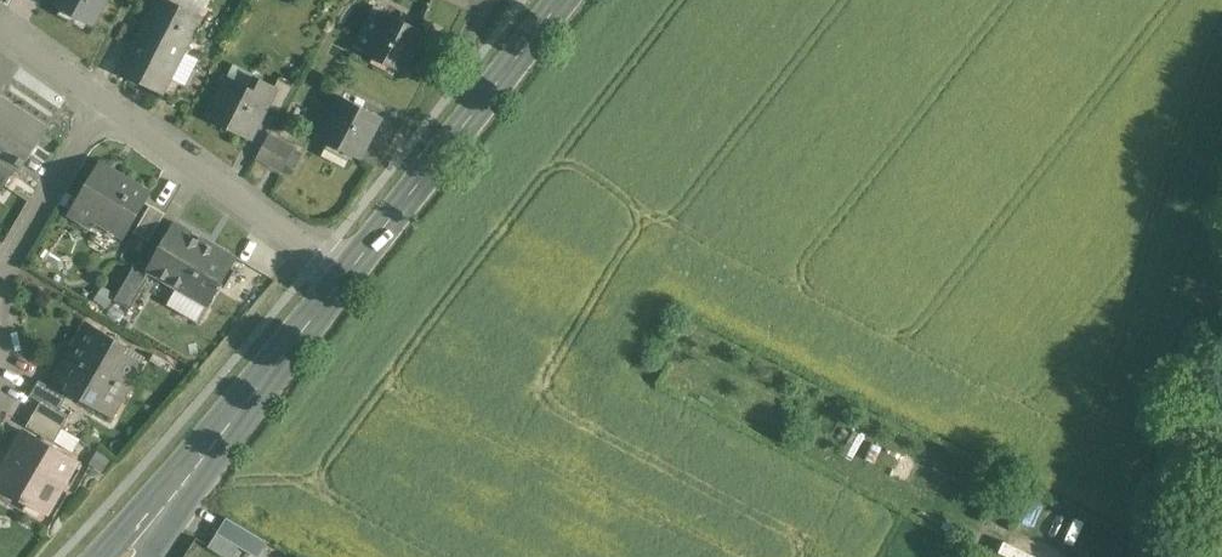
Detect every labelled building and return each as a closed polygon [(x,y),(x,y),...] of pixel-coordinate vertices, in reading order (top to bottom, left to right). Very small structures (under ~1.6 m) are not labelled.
[(97,24),(112,0),(59,0),(97,24)] [(181,0),(159,0),(124,66),(170,96),(211,13),(181,0)] [(412,67),(430,26),(377,1),(357,45),(412,67)] [(231,70),(211,109),(254,133),(283,83),(257,69),(252,81),(231,70)] [(0,94),(0,159),(19,172),(49,127),(2,95),(0,94)] [(381,118),(344,98),(323,138),(360,158),(381,118)] [(274,131),(261,155),(286,168),(297,143),(274,131)] [(105,157),(69,210),(96,225),(102,216),(132,233),(160,187),(105,157)] [(12,178),(0,170),(0,193),(1,194),(12,178)] [(157,238),(173,211),(157,201),(141,229),(157,238)] [(218,301),(244,252),(180,214),(151,266),(159,270),(218,301)] [(135,267),(114,303),(132,314),(152,279),(135,267)] [(116,412),(152,357),(93,314),(54,370),(116,412)] [(67,397),(52,388),(40,381),(31,396),(42,402),(36,412),(62,428),(69,416),(59,410),(67,397)] [(62,428),(40,415),(35,413),(28,426),(55,442),(62,428)] [(35,436),(34,436),(30,434),(11,467),(5,464),(0,474),(0,487),(26,503),(27,503),(28,502),(44,510),(60,481),(61,481),(66,483),(78,462),(35,436)] [(266,541),(229,522),(228,522),(225,521),(219,534),(259,554),(266,541)] [(1001,538),(991,533),(980,554),(986,556),(995,556),(1004,539),(1001,538)]
